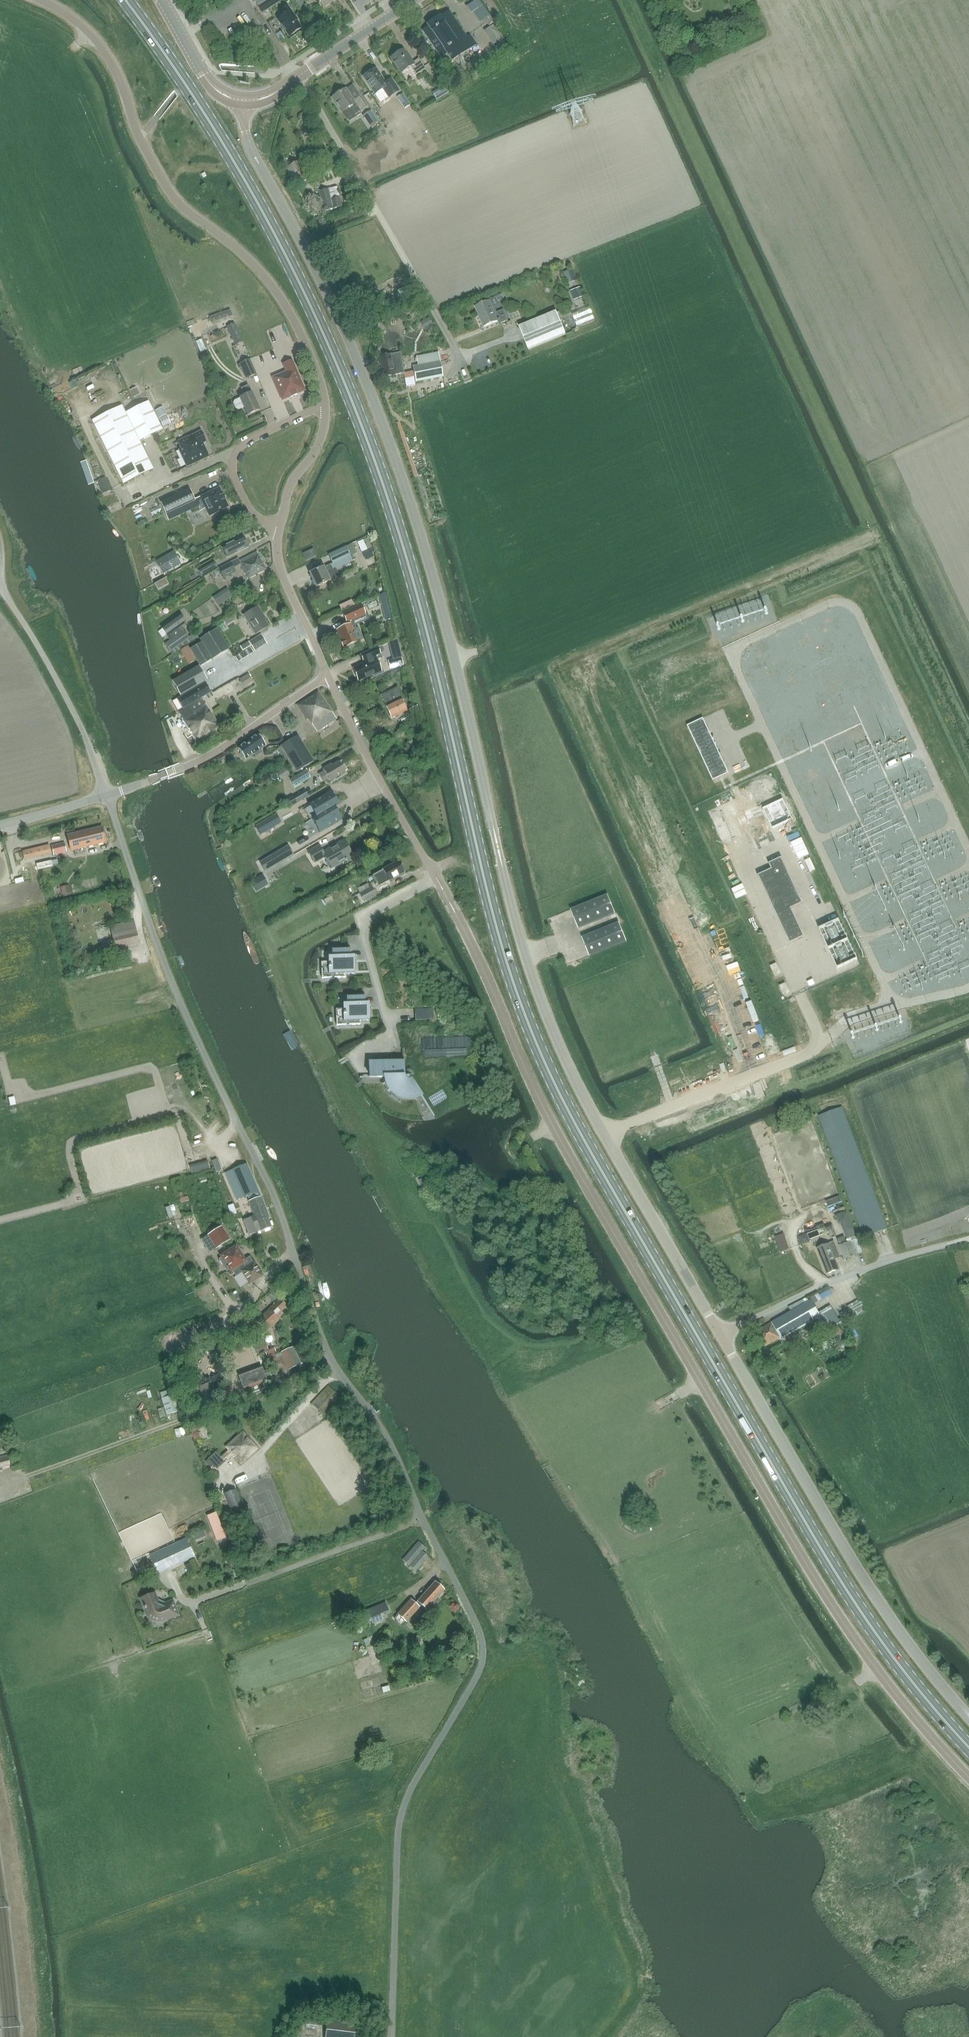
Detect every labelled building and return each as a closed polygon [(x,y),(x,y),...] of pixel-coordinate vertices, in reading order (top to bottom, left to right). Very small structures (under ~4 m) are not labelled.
[(271,0),(254,0),(262,12),(274,5),(271,0)] [(304,16),(311,12),(306,4),(304,5),(301,0),(294,0),(304,16)] [(289,36),(301,28),(295,16),(294,17),(287,5),(282,9),(285,14),(277,19),(289,36)] [(429,27),(423,30),(442,58),(448,54),(452,61),(476,45),(470,36),(467,38),(449,11),(440,17),(439,16),(427,24),(429,27)] [(486,31),(495,44),(503,39),(494,25),(486,31)] [(503,57),(511,51),(505,42),(497,47),(503,57)] [(403,51),(391,59),(401,74),(410,68),(416,76),(425,69),(419,59),(413,62),(411,59),(409,60),(403,51)] [(376,69),(363,77),(375,94),(380,103),(388,97),(389,98),(399,91),(391,80),(386,84),(376,69)] [(445,87),(433,94),(437,101),(449,93),(445,87)] [(345,89),(332,98),(341,113),(347,120),(348,119),(349,121),(357,116),(356,114),(367,106),(360,96),(353,100),(345,89)] [(397,98),(404,108),(410,105),(403,94),(397,98)] [(371,111),(363,116),(370,126),(378,121),(371,111)] [(311,171),(305,174),(299,161),(287,168),(297,186),(304,182),(306,186),(316,180),(311,171)] [(339,198),(330,200),(328,190),(319,192),(324,211),(342,207),(339,198)] [(573,270),(563,273),(567,284),(577,280),(573,270)] [(581,291),(572,295),(574,300),(583,296),(581,291)] [(389,305),(389,303),(387,300),(381,303),(382,306),(383,308),(389,305)] [(497,321),(488,301),(475,307),(483,327),(497,321)] [(225,311),(209,318),(213,326),(229,319),(225,311)] [(556,311),(519,327),(528,350),(566,335),(556,311)] [(505,315),(499,318),(501,324),(508,321),(505,315)] [(428,318),(423,321),(427,327),(432,324),(433,324),(429,317),(428,318)] [(235,345),(243,342),(236,323),(228,327),(235,345)] [(442,377),(438,352),(417,356),(418,365),(412,366),(415,382),(442,377)] [(383,377),(403,373),(399,353),(380,357),(383,377)] [(239,364),(246,379),(257,374),(250,359),(239,364)] [(287,372),(273,378),(282,400),(290,397),(291,400),(292,399),(291,397),(297,395),(297,397),(298,397),(297,394),(304,391),(292,361),(284,365),(287,372)] [(239,410),(244,407),(247,415),(259,411),(248,385),(242,388),(245,396),(240,398),(235,400),(234,403),(236,409),(239,410)] [(134,398),(140,395),(136,388),(131,391),(134,398)] [(162,430),(159,423),(149,402),(124,413),(121,407),(92,421),(123,484),(153,469),(139,441),(162,430)] [(159,418),(164,416),(161,408),(156,411),(159,418)] [(168,423),(164,416),(159,418),(162,426),(168,423)] [(180,449),(179,450),(187,467),(209,456),(203,444),(206,442),(201,431),(187,438),(186,438),(177,442),(180,449)] [(106,478),(98,480),(103,494),(110,491),(106,478)] [(209,516),(228,506),(219,488),(200,497),(209,516)] [(160,502),(164,511),(166,514),(193,501),(188,489),(160,502)] [(227,557),(247,547),(243,537),(222,547),(227,557)] [(346,546),(328,555),(332,564),(350,556),(346,547),(346,546)] [(306,560),(315,556),(312,549),(303,554),(306,560)] [(247,579),(265,570),(256,553),(239,562),(238,559),(230,563),(232,568),(240,564),(247,579)] [(175,555),(157,565),(162,574),(180,564),(175,555)] [(202,578),(218,569),(214,561),(198,570),(202,578)] [(230,563),(219,569),(223,579),(235,573),(232,568),(230,563)] [(323,568),(309,574),(315,587),(338,576),(335,570),(334,570),(331,565),(330,565),(323,568)] [(228,589),(224,592),(229,600),(233,597),(228,589)] [(385,594),(379,595),(385,620),(391,619),(385,594)] [(361,605),(342,613),(346,623),(365,615),(361,605)] [(255,634),(267,627),(261,616),(262,616),(257,607),(243,615),(255,634)] [(171,653),(189,641),(181,628),(186,624),(180,616),(161,629),(170,641),(165,645),(171,653)] [(350,624),(336,630),(341,640),(339,640),(343,648),(344,648),(347,650),(353,648),(353,645),(352,644),(363,639),(358,627),(352,630),(350,624)] [(212,660),(229,650),(216,629),(199,639),(201,642),(212,660)] [(191,641),(199,637),(196,632),(189,637),(191,641)] [(243,651),(251,646),(254,651),(266,644),(261,636),(249,643),(248,642),(240,647),(243,651)] [(200,667),(212,660),(201,642),(189,649),(200,667)] [(379,665),(378,661),(377,659),(381,657),(377,648),(361,655),(364,662),(363,664),(353,669),(359,681),(373,674),(374,677),(384,673),(380,664),(379,665)] [(235,658),(238,663),(253,654),(250,649),(235,658)] [(401,657),(388,660),(390,669),(403,666),(401,657)] [(180,694),(205,680),(198,668),(174,683),(180,694)] [(248,675),(239,680),(244,687),(253,682),(248,675)] [(382,691),(393,685),(389,678),(378,684),(382,691)] [(206,684),(177,700),(183,709),(211,693),(206,684)] [(403,700),(398,690),(396,687),(383,694),(388,705),(385,707),(391,719),(406,711),(401,701),(403,700)] [(316,732),(336,719),(318,691),(296,706),(306,721),(307,720),(310,725),(311,724),(316,732)] [(203,728),(207,735),(219,727),(205,705),(204,706),(200,699),(188,707),(192,713),(194,711),(196,715),(198,719),(199,718),(204,725),(203,726),(204,728),(203,728)] [(196,742),(207,735),(203,728),(204,728),(203,726),(204,725),(199,718),(198,719),(196,715),(194,711),(192,713),(188,707),(178,713),(182,719),(181,720),(196,742)] [(687,726),(713,781),(729,773),(703,718),(687,726)] [(237,748),(240,753),(240,755),(242,758),(244,758),(245,760),(254,754),(256,757),(263,752),(261,749),(266,746),(257,734),(237,748)] [(377,738),(379,744),(387,741),(384,735),(377,738)] [(295,772),(312,761),(297,736),(280,746),(295,772)] [(329,781),(343,772),(338,763),(331,767),(330,765),(322,769),(323,771),(318,774),(322,782),(327,779),(329,781)] [(281,781),(289,775),(285,768),(276,774),(281,781)] [(299,783),(309,777),(306,771),(295,777),(295,778),(290,780),(294,788),(300,785),(299,783)] [(307,797),(304,791),(293,797),(292,796),(287,799),(291,807),(297,804),(297,803),(307,797)] [(331,791),(308,804),(309,805),(310,804),(317,816),(333,807),(333,808),(338,805),(330,792),(331,792),(331,791)] [(317,816),(312,819),(320,832),(319,832),(319,833),(342,819),(341,819),(340,819),(333,808),(333,807),(317,816)] [(276,814),(255,826),(260,835),(281,822),(276,814)] [(106,841),(103,826),(68,834),(71,849),(106,841)] [(346,863),(354,859),(343,840),(321,853),(317,846),(306,853),(312,863),(324,856),(331,868),(345,860),(346,863)] [(23,849),(24,855),(51,849),(50,843),(23,849)] [(54,853),(66,850),(64,843),(52,846),(54,853)] [(288,846),(267,858),(272,867),(293,855),(288,846)] [(771,869),(757,875),(789,943),(804,936),(791,908),(803,903),(781,858),(769,863),(771,869)] [(405,872),(401,865),(399,866),(397,862),(372,876),(378,887),(405,872)] [(262,876),(250,883),(256,892),(268,885),(262,876)] [(363,903),(376,895),(371,888),(359,895),(363,903)] [(607,895),(570,910),(578,928),(615,913),(607,895)] [(115,949),(139,943),(134,921),(109,927),(115,949)] [(618,922),(582,938),(590,956),(626,941),(618,922)] [(321,962),(321,978),(345,977),(345,973),(353,973),(353,957),(349,957),(349,949),(333,950),(333,958),(329,958),(329,962),(321,962)] [(368,1020),(368,1004),(364,1004),(363,996),(347,997),(348,1005),(344,1005),(344,1009),(336,1009),(336,1025),(360,1025),(360,1021),(368,1020)] [(361,1077),(361,1078),(382,1077),(382,1079),(383,1081),(383,1083),(384,1085),(385,1087),(386,1089),(388,1091),(389,1093),(391,1094),(392,1095),(394,1096),(396,1097),(398,1098),(400,1099),(402,1099),(405,1099),(407,1099),(409,1099),(411,1099),(413,1098),(415,1098),(417,1097),(419,1096),(410,1080),(409,1081),(408,1081),(407,1081),(406,1081),(405,1081),(404,1080),(403,1079),(402,1078),(402,1077),(402,1076),(404,1076),(403,1061),(381,1062),(382,1076),(361,1077)] [(887,1228),(864,1168),(841,1107),(818,1116),(864,1236),(887,1228)] [(247,1164),(237,1168),(225,1173),(231,1188),(229,1189),(230,1194),(233,1192),(237,1201),(248,1196),(250,1201),(249,1201),(254,1216),(243,1220),(249,1235),(271,1227),(268,1219),(269,1218),(258,1189),(247,1164)] [(426,1177),(419,1181),(422,1188),(430,1185),(426,1177)] [(208,1235),(217,1248),(230,1240),(221,1226),(208,1235)] [(856,1238),(850,1240),(849,1236),(837,1240),(844,1259),(862,1252),(856,1238)] [(785,1242),(778,1244),(781,1252),(788,1250),(785,1242)] [(833,1242),(817,1248),(827,1273),(839,1269),(835,1259),(839,1258),(833,1242)] [(221,1257),(218,1260),(225,1271),(230,1269),(235,1276),(241,1272),(249,1284),(262,1275),(250,1256),(244,1260),(235,1248),(221,1257)] [(788,1335),(819,1315),(809,1298),(808,1299),(807,1297),(788,1307),(790,1310),(771,1322),(756,1331),(766,1346),(780,1337),(786,1333),(788,1335)] [(280,1299),(256,1321),(266,1332),(279,1320),(276,1316),(287,1306),(280,1299)] [(269,1351),(265,1341),(254,1345),(258,1355),(269,1351)] [(283,1356),(270,1362),(275,1375),(289,1368),(289,1369),(300,1364),(292,1347),(281,1352),(283,1356)] [(267,1381),(262,1367),(238,1375),(243,1390),(267,1381)] [(324,1415),(340,1398),(328,1387),(312,1405),(324,1415)] [(176,1393),(174,1388),(160,1393),(161,1398),(161,1399),(166,1415),(179,1411),(174,1394),(176,1393)] [(241,1464),(257,1448),(243,1433),(227,1448),(228,1450),(221,1457),(216,1452),(207,1459),(217,1469),(225,1462),(224,1461),(226,1459),(228,1460),(233,1455),(241,1464)] [(7,1455),(0,1457),(0,1471),(3,1471),(2,1468),(10,1466),(7,1455)] [(233,1516),(244,1512),(235,1489),(224,1494),(233,1516)] [(216,1512),(207,1516),(214,1534),(223,1530),(216,1512)] [(158,1574),(194,1557),(186,1539),(150,1555),(158,1574)] [(425,1547),(418,1541),(402,1560),(415,1571),(428,1557),(422,1551),(425,1547)] [(427,1609),(444,1589),(435,1581),(417,1601),(416,1604),(420,1607),(422,1605),(427,1609)] [(153,1594),(140,1599),(146,1614),(148,1617),(151,1619),(155,1621),(158,1621),(161,1621),(163,1620),(177,1615),(172,1602),(164,1605),(156,1601),(153,1594)] [(420,1607),(416,1604),(411,1599),(398,1614),(406,1622),(420,1607)] [(389,1611),(385,1603),(367,1610),(372,1623),(382,1619),(381,1614),(389,1611)] [(325,2036),(356,2036),(357,2023),(327,2020),(325,2036)]
